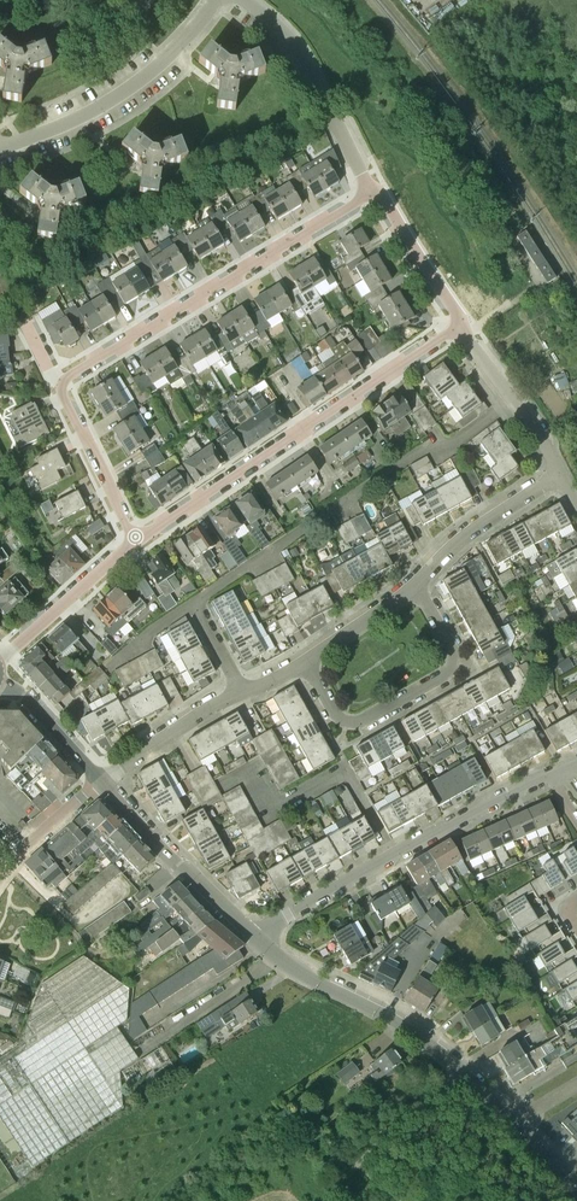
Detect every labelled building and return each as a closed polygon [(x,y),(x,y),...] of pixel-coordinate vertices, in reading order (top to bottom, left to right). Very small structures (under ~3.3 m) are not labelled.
[(5,84),(3,100),(21,103),(25,79),(30,73),(52,65),(44,47),(21,56),(16,55),(0,42),(0,67),(3,70),(6,76),(5,84)] [(220,84),(219,93),(216,108),(235,111),(239,87),(243,81),(265,73),(258,55),(235,64),(230,63),(211,48),(199,63),(217,78),(220,84)] [(142,172),(141,180),(139,195),(158,198),(162,174),(166,169),(188,160),(181,142),(158,151),(153,151),(133,135),(121,150),(140,165),(142,172)] [(313,170),(326,191),(339,183),(332,172),(338,169),(338,170),(339,169),(341,168),(333,150),(322,156),(326,162),(313,170)] [(284,161),(285,163),(291,175),(292,175),(301,191),(307,187),(314,198),(326,191),(313,170),(310,164),(298,171),(290,157),(284,161)] [(251,171),(243,175),(250,185),(257,181),(251,171)] [(288,184),(276,191),(289,213),(301,206),(295,194),(301,191),(292,175),(291,175),(285,179),(288,184)] [(242,176),(233,181),(236,188),(239,189),(244,189),(248,186),(242,176)] [(41,215),(39,222),(37,238),(56,241),(60,217),(64,212),(86,203),(79,185),(56,194),(51,194),(32,178),(20,193),(38,208),(41,215)] [(254,197),(263,213),(270,209),(277,220),(289,213),(276,191),(264,198),(261,193),(254,197)] [(239,214),(252,235),(264,228),(258,217),(263,213),(254,197),(247,202),(251,207),(239,214)] [(209,217),(214,215),(215,214),(212,208),(206,212),(209,217)] [(240,243),(252,235),(239,214),(236,208),(224,215),(221,210),(215,214),(214,215),(223,230),(230,226),(240,243)] [(198,231),(211,253),(224,245),(217,234),(223,230),(214,215),(209,217),(195,226),(198,231)] [(199,260),(211,253),(198,231),(186,239),(183,233),(184,232),(181,228),(175,232),(177,237),(186,253),(193,249),(199,260)] [(346,265),(362,256),(358,250),(369,243),(361,230),(340,243),(348,255),(342,259),(346,265)] [(517,237),(547,284),(556,279),(526,231),(517,237)] [(171,241),(174,246),(162,254),(175,275),(187,268),(180,256),(186,253),(177,237),(171,241)] [(156,271),(162,282),(175,275),(162,254),(150,261),(147,256),(138,241),(131,245),(140,259),(139,260),(149,275),(156,271)] [(350,272),(352,271),(356,268),(363,281),(384,268),(377,256),(366,262),(362,256),(346,265),(348,269),(350,272)] [(336,282),(332,276),(326,265),(325,266),(326,267),(320,270),(313,259),(301,266),(314,288),(326,281),(329,286),(336,282)] [(124,276),(137,297),(150,290),(143,279),(149,275),(139,260),(133,263),(137,269),(124,276)] [(320,297),(314,288),(301,266),(289,274),(298,289),(292,293),(301,309),(320,297)] [(369,302),(384,293),(380,287),(391,280),(384,268),(363,281),(355,286),(362,298),(365,296),(369,302)] [(125,305),(137,297),(124,276),(121,270),(109,278),(103,282),(112,298),(118,294),(125,305)] [(90,303),(103,325),(115,318),(106,301),(112,298),(103,282),(96,286),(102,296),(90,303)] [(301,309),(292,293),(285,297),(278,286),(267,293),(280,315),(291,308),(294,313),(301,309)] [(267,322),(280,315),(267,293),(254,301),(261,312),(254,315),(264,331),(270,327),(267,322)] [(385,318),(406,305),(399,293),(388,300),(384,293),(369,302),(373,309),(378,306),(385,318)] [(91,332),(103,325),(90,303),(78,310),(75,305),(69,309),(78,325),(84,321),(91,332)] [(385,318),(386,320),(393,330),(414,317),(406,305),(385,318)] [(264,331),(254,315),(248,319),(241,308),(229,315),(242,337),(246,343),(258,336),(260,340),(266,336),(264,331)] [(78,325),(69,309),(62,313),(65,319),(53,327),(66,348),(78,340),(72,329),(78,325)] [(230,344),(242,337),(229,315),(217,323),(224,334),(217,338),(227,354),(233,350),(230,344)] [(340,316),(334,320),(337,326),(343,322),(340,316)] [(323,326),(315,330),(320,338),(327,333),(323,326)] [(363,332),(374,347),(380,343),(370,328),(363,332)] [(227,354),(217,338),(211,342),(204,331),(192,338),(205,360),(217,353),(220,358),(227,354)] [(363,332),(357,336),(368,352),(374,347),(363,332)] [(343,342),(351,353),(339,361),(339,362),(351,380),(363,372),(358,364),(359,364),(357,362),(356,362),(354,359),(363,352),(356,342),(352,335),(343,342)] [(329,348),(331,351),(337,346),(331,336),(324,340),(329,348)] [(12,374),(11,366),(11,364),(8,364),(6,347),(8,347),(7,337),(0,338),(0,376),(12,374)] [(205,360),(192,338),(180,345),(186,356),(180,360),(190,376),(208,365),(205,360)] [(329,348),(324,340),(318,345),(323,352),(329,348)] [(193,382),(190,376),(180,360),(174,364),(164,349),(152,356),(165,378),(170,386),(182,379),(187,386),(193,382)] [(311,360),(307,352),(300,357),(305,364),(311,360)] [(153,385),(165,378),(152,356),(140,364),(147,375),(140,378),(148,391),(150,394),(156,390),(153,385)] [(339,361),(335,356),(323,364),(339,388),(351,380),(339,362),(339,361)] [(280,357),(274,360),(279,369),(285,365),(280,357)] [(317,368),(320,374),(314,378),(326,396),(339,388),(323,364),(317,368)] [(423,378),(431,390),(451,375),(443,364),(423,378)] [(552,376),(556,389),(569,385),(566,372),(552,376)] [(148,391),(140,378),(139,375),(132,379),(142,395),(148,391)] [(440,401),(441,400),(445,397),(459,386),(451,375),(431,390),(440,401)] [(314,378),(313,377),(303,384),(296,389),(309,408),(326,396),(314,378)] [(98,405),(119,392),(112,381),(91,393),(98,405)] [(17,382),(5,383),(5,391),(18,390),(17,382)] [(452,406),(454,408),(473,394),(465,382),(459,386),(445,397),(441,400),(448,410),(452,406)] [(424,407),(421,401),(414,391),(408,395),(418,411),(424,407)] [(119,418),(136,408),(132,402),(127,405),(119,392),(98,405),(106,418),(115,412),(119,418)] [(234,400),(260,440),(274,431),(261,413),(254,417),(245,403),(251,398),(247,392),(234,400)] [(259,393),(251,398),(261,413),(274,431),(286,423),(283,419),(288,416),(279,402),(269,408),(259,393)] [(462,419),(459,422),(463,428),(478,417),(474,411),(482,405),(473,394),(454,408),(462,419)] [(404,418),(411,413),(402,399),(399,395),(385,405),(404,433),(411,428),(404,418)] [(412,415),(418,411),(408,395),(402,399),(411,413),(412,415)] [(240,427),(235,430),(248,448),(260,440),(234,400),(226,405),(234,417),(240,427)] [(292,402),(286,407),(292,416),(299,412),(292,402)] [(13,439),(18,450),(49,434),(44,424),(42,425),(31,404),(11,414),(12,416),(10,417),(19,435),(13,439)] [(397,437),(404,433),(385,405),(371,414),(383,433),(390,428),(397,437)] [(424,433),(430,429),(419,413),(426,409),(424,407),(418,411),(412,415),(417,423),(424,433)] [(113,430),(121,443),(142,430),(135,418),(140,415),(136,408),(119,418),(123,424),(113,430)] [(419,413),(430,429),(436,424),(429,414),(426,409),(419,413)] [(224,436),(217,441),(230,461),(238,455),(237,454),(243,450),(237,440),(218,412),(212,416),(224,436)] [(362,444),(372,437),(361,421),(351,428),(362,444)] [(351,451),(362,444),(351,428),(340,435),(351,451)] [(480,444),(488,455),(508,441),(499,429),(491,435),(487,429),(472,440),(476,446),(480,444)] [(142,430),(121,443),(128,455),(150,442),(142,430)] [(341,459),(351,451),(340,435),(329,442),(341,459)] [(188,441),(210,474),(224,465),(211,446),(203,452),(193,437),(188,441)] [(404,443),(404,446),(406,450),(412,446),(408,440),(404,443)] [(191,460),(183,465),(195,484),(210,474),(188,441),(182,446),(191,460)] [(488,455),(496,466),(510,456),(516,452),(508,441),(488,455)] [(330,466),(341,459),(329,442),(319,449),(330,466)] [(141,452),(145,459),(158,451),(154,444),(141,452)] [(40,491),(49,486),(58,482),(54,473),(66,467),(57,450),(36,460),(38,465),(29,470),(40,491)] [(365,450),(355,458),(360,464),(360,465),(361,465),(371,458),(365,450)] [(158,451),(145,459),(151,469),(154,468),(166,462),(158,451)] [(450,459),(456,470),(459,476),(465,472),(457,455),(450,459)] [(347,473),(360,464),(355,458),(354,456),(342,465),(347,473)] [(410,466),(414,472),(430,463),(427,456),(410,466)] [(510,456),(496,466),(490,470),(499,482),(518,468),(510,456)] [(308,480),(318,473),(307,457),(297,464),(308,480)] [(434,470),(430,463),(414,472),(417,479),(433,471),(434,470)] [(297,488),(308,480),(297,464),(286,471),(297,488)] [(162,480),(174,498),(187,489),(193,485),(181,467),(176,471),(162,480)] [(481,485),(472,468),(465,472),(474,489),(481,485)] [(456,470),(443,477),(444,478),(447,485),(459,506),(472,499),(471,499),(478,495),(474,489),(465,472),(459,476),(456,470)] [(145,480),(149,478),(150,477),(146,471),(142,473),(145,480)] [(287,495),(297,488),(286,471),(276,478),(287,495)] [(395,477),(394,477),(387,482),(390,487),(398,482),(395,477)] [(276,502),(287,495),(276,478),(265,485),(276,502)] [(161,506),(174,498),(162,480),(149,489),(161,506)] [(459,506),(447,485),(436,491),(435,491),(447,513),(459,506)] [(435,519),(447,513),(435,491),(423,498),(435,519)] [(55,503),(63,519),(86,508),(78,492),(55,503)] [(300,492),(295,496),(301,505),(306,501),(303,496),(300,492)] [(311,498),(308,493),(303,496),(306,501),(311,498)] [(236,505),(250,525),(257,521),(255,518),(263,512),(251,494),(236,505)] [(422,526),(435,519),(423,498),(411,504),(412,506),(405,509),(414,526),(421,523),(422,526)] [(49,522),(58,519),(53,501),(43,504),(49,522)] [(311,510),(308,504),(301,508),(305,514),(311,510)] [(546,511),(558,532),(571,525),(559,504),(546,511)] [(391,515),(387,508),(381,512),(385,518),(391,515)] [(235,533),(242,528),(229,509),(214,519),(228,540),(222,544),(227,551),(236,564),(238,566),(246,560),(238,547),(241,545),(235,536),(236,535),(235,533)] [(396,514),(383,521),(387,530),(388,530),(400,551),(412,545),(405,531),(411,528),(402,511),(396,515),(396,514)] [(546,539),(558,532),(546,511),(534,518),(546,539)] [(356,517),(366,534),(372,531),(369,524),(363,514),(356,517)] [(25,515),(18,520),(21,526),(29,521),(25,515)] [(350,521),(359,538),(366,534),(356,517),(350,521)] [(534,545),(546,539),(534,518),(522,524),(534,545)] [(87,529),(92,535),(105,527),(100,520),(87,529)] [(343,525),(352,541),(359,538),(350,521),(343,525)] [(521,552),(534,545),(522,524),(510,531),(521,552)] [(336,528),(342,539),(345,545),(352,541),(343,525),(336,528)] [(250,533),(250,534),(262,550),(270,545),(258,528),(258,527),(250,533)] [(215,558),(210,550),(214,547),(201,528),(188,537),(201,556),(211,570),(217,566),(212,560),(215,558)] [(380,545),(388,558),(400,551),(388,530),(387,530),(375,537),(380,545)] [(509,559),(521,552),(510,531),(498,538),(509,559)] [(206,584),(216,578),(211,570),(201,556),(188,537),(175,546),(188,565),(193,562),(197,569),(196,570),(201,577),(206,584)] [(58,559),(73,575),(84,566),(77,558),(82,554),(75,545),(76,544),(70,538),(62,545),(67,551),(58,559)] [(497,566),(509,559),(498,538),(485,544),(497,566)] [(295,545),(287,549),(293,559),(300,555),(295,545)] [(380,545),(368,552),(380,573),(392,566),(388,558),(380,545)] [(9,559),(2,549),(0,550),(0,565),(9,559)] [(286,550),(281,553),(284,559),(290,556),(286,550)] [(576,565),(576,552),(576,550),(555,561),(562,574),(576,565)] [(229,570),(236,564),(227,551),(220,557),(229,570)] [(368,580),(380,573),(368,552),(356,559),(368,580)] [(341,590),(343,593),(355,586),(344,565),(339,556),(335,560),(327,564),(320,565),(326,577),(335,593),(341,590)] [(174,575),(161,557),(152,563),(153,564),(149,567),(154,575),(151,577),(164,594),(157,599),(166,612),(177,605),(170,594),(173,592),(166,580),(174,575)] [(14,575),(24,567),(19,559),(8,568),(0,574),(0,579),(3,583),(14,575)] [(58,559),(47,568),(62,585),(73,575),(58,559)] [(355,586),(368,580),(356,559),(344,565),(355,586)] [(288,583),(294,580),(285,563),(279,567),(288,583)] [(576,581),(576,565),(562,574),(568,586),(576,581)] [(281,587),(288,583),(279,567),(272,570),(281,587)] [(516,570),(519,576),(524,573),(521,568),(516,570)] [(274,591),(281,587),(272,570),(266,574),(274,591)] [(449,594),(470,583),(463,570),(442,582),(449,594)] [(514,579),(519,576),(516,570),(511,573),(514,579)] [(132,578),(145,600),(154,594),(140,573),(132,578)] [(268,594),(274,591),(266,574),(259,577),(268,594)] [(543,585),(548,582),(545,576),(540,579),(543,585)] [(261,598),(268,594),(259,577),(252,581),(261,598)] [(322,586),(310,593),(322,614),(334,608),(328,597),(335,593),(326,577),(319,580),(322,586)] [(20,585),(15,578),(0,592),(0,610),(5,616),(29,594),(20,585)] [(576,597),(576,581),(568,586),(575,598),(576,597)] [(548,582),(543,585),(545,590),(551,587),(548,582)] [(456,607),(477,595),(470,583),(449,594),(456,607)] [(127,623),(146,607),(139,600),(132,606),(126,599),(127,598),(125,596),(124,597),(117,589),(106,600),(127,623)] [(494,594),(497,599),(503,596),(500,591),(494,594)] [(218,616),(239,605),(232,592),(211,603),(218,616)] [(290,614),(297,628),(309,621),(298,600),(295,593),(282,600),(290,614)] [(309,621),(322,614),(310,593),(298,600),(309,621)] [(463,619),(484,607),(477,595),(456,607),(463,619)] [(503,596),(497,599),(500,604),(505,601),(503,596)] [(112,636),(127,623),(106,600),(94,610),(109,627),(106,629),(112,636)] [(556,608),(561,605),(559,600),(553,602),(556,608)] [(224,628),(246,616),(239,605),(218,616),(224,628)] [(561,605),(556,608),(556,609),(558,613),(564,611),(561,605)] [(469,631),(490,619),(484,607),(463,619),(469,631)] [(299,631),(297,628),(290,614),(283,618),(292,634),(299,631)] [(506,618),(509,623),(516,620),(513,615),(506,618)] [(231,640),(252,628),(246,616),(224,628),(231,640)] [(286,638),(292,634),(283,618),(277,622),(286,638)] [(476,642),(497,631),(490,619),(469,631),(476,642)] [(174,647),(195,635),(188,623),(167,635),(174,647)] [(79,641),(78,638),(77,639),(64,626),(63,626),(62,625),(48,638),(49,639),(48,640),(60,653),(61,654),(60,655),(62,657),(73,646),(84,658),(90,653),(79,641)] [(237,652),(259,641),(252,628),(231,640),(237,652)] [(496,660),(511,652),(508,644),(509,641),(502,628),(497,631),(476,642),(483,655),(491,650),(496,660)] [(180,659),(202,647),(195,635),(174,647),(180,659)] [(100,644),(111,656),(118,650),(106,638),(100,644)] [(46,663),(48,664),(60,653),(48,640),(47,639),(20,663),(19,669),(28,678),(46,663)] [(259,641),(237,652),(244,665),(265,653),(259,641)] [(187,671),(208,659),(202,647),(180,659),(187,671)] [(157,670),(164,666),(155,649),(148,653),(157,670)] [(559,650),(549,655),(553,663),(563,659),(559,650)] [(511,652),(496,660),(501,668),(516,660),(511,652)] [(150,673),(157,670),(148,653),(141,656),(150,673)] [(144,677),(150,673),(141,656),(135,660),(144,677)] [(28,678),(39,690),(69,663),(64,657),(50,670),(46,666),(48,664),(46,663),(28,678)] [(208,659),(187,671),(194,684),(198,682),(206,677),(215,672),(208,659)] [(131,684),(144,677),(135,660),(122,667),(131,684)] [(570,669),(571,669),(566,660),(565,660),(558,664),(563,674),(570,669)] [(69,694),(70,692),(59,680),(73,668),(69,663),(39,690),(49,702),(52,699),(57,704),(69,694)] [(519,666),(525,677),(531,674),(525,663),(519,666)] [(83,681),(88,687),(90,686),(104,673),(99,667),(90,675),(83,681)] [(124,688),(131,684),(122,667),(115,671),(124,688)] [(497,696),(510,689),(498,668),(486,675),(497,696)] [(174,676),(179,684),(186,680),(182,672),(174,676)] [(90,686),(95,691),(100,687),(109,678),(104,673),(90,686)] [(158,673),(153,675),(156,681),(161,679),(158,673)] [(485,703),(497,696),(486,675),(474,682),(485,703)] [(210,684),(206,677),(198,682),(201,689),(210,684)] [(163,681),(172,698),(179,695),(170,678),(163,681)] [(70,692),(69,694),(74,700),(88,687),(83,681),(70,692)] [(166,702),(172,698),(163,681),(157,685),(166,702)] [(473,710),(485,703),(474,682),(462,689),(473,710)] [(144,691),(156,713),(168,706),(166,702),(157,685),(144,691)] [(279,711),(300,699),(293,686),(272,698),(279,711)] [(461,716),(473,710),(462,689),(450,695),(461,716)] [(144,720),(156,713),(144,691),(132,698),(144,720)] [(449,723),(461,716),(450,695),(438,702),(449,723)] [(129,722),(131,726),(144,720),(132,698),(120,704),(120,705),(129,722)] [(286,723),(307,711),(300,699),(279,711),(286,723)] [(106,707),(117,729),(129,722),(120,705),(120,704),(118,700),(106,707)] [(437,730),(449,723),(438,702),(426,709),(437,730)] [(516,706),(506,712),(509,717),(519,711),(516,706)] [(105,735),(117,729),(106,707),(93,714),(105,735)] [(425,737),(437,730),(426,709),(414,715),(425,737)] [(293,735),(314,723),(307,711),(286,723),(293,735)] [(498,722),(509,717),(506,712),(496,717),(498,722)] [(522,714),(526,721),(531,718),(527,712),(522,714)] [(252,741),(253,741),(253,740),(237,713),(225,720),(237,741),(236,741),(241,748),(252,741)] [(569,718),(576,733),(576,713),(569,718)] [(43,740),(19,714),(0,714),(0,745),(3,742),(12,751),(1,761),(11,771),(43,740)] [(92,742),(105,735),(93,714),(81,721),(92,742)] [(413,743),(425,737),(414,715),(401,722),(413,743)] [(576,741),(576,733),(569,718),(557,724),(568,746),(576,741)] [(237,741),(225,720),(213,727),(225,748),(236,741),(237,741)] [(482,725),(485,730),(495,724),(492,720),(482,725)] [(300,747),(321,735),(314,723),(293,735),(300,747)] [(556,753),(568,746),(557,724),(544,731),(556,753)] [(474,735),(485,730),(482,725),(472,731),(474,735)] [(212,754),(225,748),(213,727),(200,734),(212,754)] [(392,755),(404,748),(393,727),(380,734),(392,755)] [(520,738),(532,759),(545,752),(533,731),(520,738)] [(259,736),(268,752),(276,748),(267,732),(259,736)] [(453,741),(458,738),(455,732),(450,735),(453,741)] [(188,740),(200,761),(212,754),(200,734),(188,740)] [(380,762),(392,755),(380,734),(368,741),(380,762)] [(307,759),(328,747),(321,735),(300,747),(307,759)] [(252,741),(260,756),(268,752),(259,736),(253,740),(253,741),(252,741)] [(520,766),(532,759),(520,738),(508,745),(520,766)] [(34,763),(43,773),(59,757),(43,740),(11,771),(6,776),(17,786),(26,778),(24,776),(22,774),(28,768),(29,768),(34,763)] [(368,769),(380,762),(368,741),(356,748),(360,755),(364,762),(367,769),(368,769)] [(464,741),(461,743),(456,746),(454,747),(457,752),(467,747),(464,741)] [(508,772),(520,766),(508,745),(496,751),(508,772)] [(260,756),(263,762),(281,752),(278,746),(276,748),(268,752),(260,756)] [(328,747),(307,759),(313,771),(334,759),(328,747)] [(439,755),(442,761),(453,755),(450,749),(439,755)] [(281,752),(263,762),(267,768),(287,756),(283,751),(281,752)] [(496,779),(508,772),(496,751),(484,758),(496,779)] [(348,762),(352,768),(364,762),(360,755),(348,762)] [(433,766),(442,761),(439,755),(430,760),(433,766)] [(267,768),(270,774),(290,762),(287,756),(267,768)] [(42,785),(56,800),(77,782),(77,776),(59,757),(43,773),(41,774),(47,780),(42,785)] [(233,763),(237,768),(246,763),(243,757),(233,763)] [(461,766),(473,787),(486,780),(474,759),(461,766)] [(398,766),(401,771),(410,766),(407,760),(398,766)] [(270,774),(273,779),(293,768),(290,762),(270,774)] [(352,768),(356,775),(367,769),(364,762),(352,768)] [(418,774),(428,769),(425,763),(420,766),(418,762),(414,764),(418,774)] [(144,787),(165,775),(158,763),(137,775),(144,787)] [(237,768),(233,763),(224,768),(227,774),(237,768)] [(206,785),(213,781),(208,771),(205,765),(197,770),(206,785)] [(392,777),(401,771),(398,766),(389,771),(392,777)] [(461,794),(473,787),(461,766),(449,773),(461,794)] [(273,779),(276,785),(296,774),(293,768),(273,779)] [(359,782),(371,775),(368,769),(367,769),(356,775),(359,782)] [(198,790),(206,785),(197,770),(189,774),(198,790)] [(414,770),(407,773),(410,779),(417,775),(414,770)] [(449,801),(461,794),(449,773),(437,779),(449,801)] [(296,774),(276,785),(279,790),(299,779),(296,774)] [(151,800),(172,788),(165,775),(144,787),(151,800)] [(437,808),(449,801),(437,779),(425,786),(437,808)] [(216,786),(213,781),(206,785),(198,790),(195,791),(198,796),(216,786)] [(199,804),(219,792),(216,786),(198,796),(196,798),(199,804)] [(223,798),(225,802),(243,792),(240,786),(222,796),(223,798)] [(425,814),(437,808),(425,786),(413,793),(425,814)] [(340,787),(333,790),(337,797),(344,793),(340,787)] [(157,812),(178,799),(172,788),(151,800),(157,812)] [(336,797),(332,791),(324,795),(327,802),(336,797)] [(199,804),(202,810),(203,809),(223,798),(222,796),(219,792),(199,804)] [(225,802),(228,807),(246,797),(243,792),(225,802)] [(413,821),(425,814),(413,793),(401,800),(413,821)] [(42,813),(52,804),(46,797),(44,795),(42,798),(39,795),(31,802),(42,813)] [(228,807),(231,813),(249,803),(246,797),(228,807)] [(178,799),(157,812),(164,824),(185,812),(178,799)] [(400,828),(413,821),(401,800),(389,807),(400,828)] [(547,827),(558,822),(549,801),(538,806),(547,827)] [(75,849),(75,850),(114,816),(102,802),(98,802),(42,850),(56,866),(63,860),(63,859),(75,849)] [(231,813),(234,819),(252,809),(249,803),(231,813)] [(313,814),(320,810),(317,804),(310,807),(313,814)] [(536,832),(547,827),(538,806),(527,811),(536,832)] [(388,835),(400,828),(389,807),(376,813),(388,835)] [(182,821),(188,834),(210,822),(203,809),(202,810),(182,821)] [(234,819),(237,825),(255,815),(252,809),(234,819)] [(525,837),(536,832),(527,811),(516,816),(525,837)] [(237,825),(241,830),(258,820),(255,815),(237,825)] [(289,828),(298,823),(294,815),(285,820),(289,828)] [(108,841),(110,842),(126,828),(114,816),(75,850),(80,855),(94,843),(100,849),(105,844),(108,841)] [(514,842),(525,837),(516,816),(505,821),(514,842)] [(351,825),(363,846),(375,839),(364,818),(351,825)] [(264,831),(263,829),(258,820),(241,830),(247,841),(264,831)] [(291,840),(286,830),(280,820),(274,823),(286,843),(291,840)] [(20,832),(27,826),(22,821),(16,827),(20,832)] [(503,847),(514,842),(505,821),(494,826),(503,847)] [(195,846),(216,834),(210,822),(188,834),(195,846)] [(280,846),(286,843),(274,823),(268,826),(280,846)] [(320,829),(323,835),(335,829),(332,823),(320,829)] [(350,853),(363,846),(351,825),(339,832),(350,853)] [(256,859),(280,846),(268,826),(263,829),(264,831),(271,843),(253,853),(256,859)] [(492,852),(503,847),(494,826),(482,831),(492,852)] [(118,860),(122,857),(123,857),(139,842),(126,828),(110,842),(113,845),(110,849),(105,844),(100,849),(99,850),(112,864),(118,860)] [(247,841),(253,853),(271,843),(264,831),(247,841)] [(481,857),(492,852),(482,831),(472,836),(481,857)] [(338,860),(350,853),(339,832),(327,839),(338,860)] [(554,843),(556,848),(571,842),(566,832),(558,835),(560,841),(554,843)] [(202,858),(223,846),(216,834),(195,846),(202,858)] [(470,862),(481,857),(472,836),(460,841),(470,862)] [(326,867),(338,860),(327,839),(314,845),(326,867)] [(469,872),(456,851),(450,841),(438,848),(450,868),(455,864),(462,876),(469,872)] [(139,842),(123,857),(126,860),(131,865),(147,850),(139,842)] [(314,873),(326,867),(314,845),(302,852),(314,873)] [(209,870),(230,859),(223,846),(202,858),(209,870)] [(446,870),(450,868),(438,848),(428,854),(439,873),(446,883),(450,889),(455,886),(446,870)] [(573,848),(563,854),(567,861),(556,867),(565,881),(576,874),(576,855),(573,848)] [(62,873),(56,866),(42,850),(25,865),(40,883),(47,879),(51,883),(62,873)] [(131,865),(139,874),(155,859),(147,850),(131,865)] [(302,880),(314,873),(302,852),(290,859),(302,880)] [(433,877),(439,887),(446,883),(439,873),(428,854),(416,861),(428,880),(433,877)] [(289,887),(302,880),(290,859),(278,866),(289,887)] [(425,897),(435,891),(428,880),(416,861),(406,867),(417,886),(411,890),(412,892),(417,899),(416,900),(426,915),(432,909),(432,908),(425,897)] [(552,861),(542,866),(546,873),(535,880),(544,894),(565,881),(556,867),(552,861)] [(232,888),(253,876),(246,863),(225,875),(232,888)] [(115,877),(120,873),(112,865),(109,865),(106,867),(115,877)] [(277,894),(289,887),(278,866),(266,873),(277,894)] [(110,882),(115,877),(106,867),(101,872),(110,882)] [(63,872),(62,873),(51,883),(55,888),(67,877),(63,872)] [(105,887),(110,882),(101,872),(96,876),(105,887)] [(99,891),(105,887),(96,876),(91,881),(99,891)] [(239,900),(260,888),(253,876),(232,888),(239,900)] [(503,909),(511,921),(531,909),(524,898),(533,892),(537,898),(544,894),(535,880),(529,884),(528,884),(528,885),(506,898),(510,905),(503,909)] [(94,896),(99,891),(91,881),(85,886),(94,896)] [(159,909),(151,916),(155,922),(161,917),(172,909),(189,895),(178,883),(153,902),(159,909)] [(70,899),(75,895),(78,892),(72,885),(61,894),(67,901),(70,899)] [(89,900),(94,896),(85,886),(80,890),(89,900)] [(147,887),(135,896),(139,902),(151,893),(147,887)] [(412,892),(406,896),(400,887),(386,896),(396,912),(416,900),(417,899),(412,892)] [(84,905),(89,900),(80,890),(78,892),(75,895),(84,905)] [(78,909),(84,905),(75,895),(70,899),(78,909)] [(189,895),(172,909),(175,912),(178,916),(168,924),(164,920),(161,923),(163,926),(151,935),(149,931),(139,938),(142,942),(132,949),(137,956),(149,947),(183,923),(202,909),(189,895)] [(381,921),(396,912),(386,896),(371,905),(375,912),(370,915),(376,925),(380,931),(381,930),(381,921)] [(73,914),(78,909),(70,899),(67,901),(64,905),(73,914)] [(118,906),(126,916),(131,912),(124,901),(118,906)] [(120,920),(126,916),(118,906),(112,910),(120,920)] [(425,915),(433,925),(436,928),(446,919),(435,906),(432,908),(432,909),(426,915),(425,915)] [(202,909),(183,923),(196,936),(215,923),(202,909)] [(524,929),(528,935),(528,936),(544,926),(552,922),(547,914),(538,920),(531,909),(511,921),(518,933),(524,929)] [(114,925),(120,920),(112,910),(106,914),(114,925)] [(108,929),(114,925),(106,914),(101,918),(108,929)] [(103,933),(108,929),(101,918),(95,922),(103,933)] [(97,937),(103,933),(95,922),(89,926),(97,937)] [(244,947),(215,923),(196,936),(183,944),(177,948),(183,956),(189,952),(190,953),(202,941),(217,954),(213,956),(208,960),(214,969),(224,962),(227,960),(238,952),(244,947)] [(393,960),(425,932),(414,925),(362,970),(358,978),(391,993),(396,982),(401,972),(386,965),(389,959),(393,960)] [(91,941),(97,937),(89,926),(84,930),(91,941)] [(342,951),(359,941),(350,926),(333,936),(342,951)] [(524,939),(531,950),(538,946),(541,953),(542,953),(558,944),(565,939),(561,932),(551,937),(544,926),(528,936),(528,935),(522,939),(522,940),(524,939)] [(86,945),(91,941),(84,930),(78,934),(86,945)] [(111,933),(99,942),(103,949),(116,940),(111,933)] [(359,941),(342,951),(351,966),(368,956),(359,941)] [(439,943),(409,991),(403,1001),(424,1013),(438,989),(425,981),(428,980),(447,948),(439,943)] [(545,967),(551,964),(555,970),(571,961),(576,957),(576,954),(574,949),(565,955),(558,944),(542,953),(541,953),(535,956),(535,957),(538,956),(545,967)] [(238,952),(227,960),(232,966),(244,959),(238,952)] [(12,1156),(21,1151),(32,1167),(122,1108),(120,1071),(138,1059),(117,1027),(127,1020),(129,989),(84,956),(40,985),(19,1043),(20,1045),(8,1053),(0,1058),(0,1063),(2,1066),(0,1067),(0,1138),(12,1156)] [(198,960),(197,961),(205,974),(211,970),(203,957),(198,960)] [(227,960),(224,962),(229,968),(232,966),(227,960)] [(197,961),(191,965),(199,978),(205,974),(197,961)] [(576,983),(576,970),(571,961),(555,970),(549,974),(551,973),(558,985),(565,981),(568,987),(569,988),(576,983)] [(224,962),(214,969),(218,975),(229,968),(224,962)] [(191,965),(185,969),(193,982),(199,978),(191,965)] [(185,969),(179,973),(187,986),(193,982),(185,969)] [(179,973),(173,977),(181,990),(187,986),(179,973)] [(173,977),(167,981),(175,994),(181,990),(173,977)] [(167,981),(161,984),(169,997),(175,994),(167,981)] [(572,1002),(576,999),(576,983),(569,988),(568,987),(562,991),(562,992),(565,990),(572,1002)] [(161,984),(155,988),(163,1001),(169,997),(161,984)] [(155,988),(149,992),(157,1005),(163,1001),(155,988)] [(149,992),(143,996),(151,1009),(157,1005),(149,992)] [(240,1025),(248,1019),(258,1013),(245,993),(235,1000),(197,1024),(202,1032),(209,1028),(213,1034),(225,1026),(229,1032),(240,1025)] [(143,996),(137,1000),(145,1013),(151,1009),(143,996)] [(12,1011),(15,1003),(0,997),(0,1006),(12,1011)] [(137,1000),(131,1004),(130,1023),(138,1017),(145,1013),(137,1000)] [(12,1011),(0,1006),(0,1015),(9,1019),(12,1011)] [(468,1025),(473,1032),(490,1022),(481,1007),(462,1018),(466,1026),(468,1025)] [(138,1017),(130,1023),(129,1032),(142,1023),(138,1017)] [(535,1075),(547,1068),(546,1066),(561,1057),(563,1061),(571,1057),(568,1052),(576,1047),(576,1037),(573,1030),(576,1028),(576,1018),(576,1017),(554,1031),(558,1037),(532,1052),(508,1067),(504,1070),(513,1085),(534,1072),(535,1075)] [(481,1047),(498,1036),(505,1031),(498,1020),(491,1024),(490,1022),(473,1032),(481,1047)] [(129,1032),(128,1042),(146,1030),(142,1023),(129,1032)] [(549,1042),(557,1037),(554,1031),(545,1036),(549,1042)] [(499,1053),(508,1067),(532,1052),(523,1037),(499,1053)] [(356,1098),(363,1092),(363,1093),(402,1063),(392,1049),(369,1067),(374,1073),(358,1086),(358,1087),(351,1092),(356,1098)] [(344,1085),(360,1073),(353,1063),(337,1075),(344,1085)] [(561,1127),(576,1142),(576,1111),(561,1127)] [(320,1127),(310,1129),(312,1138),(322,1136),(320,1127)]
